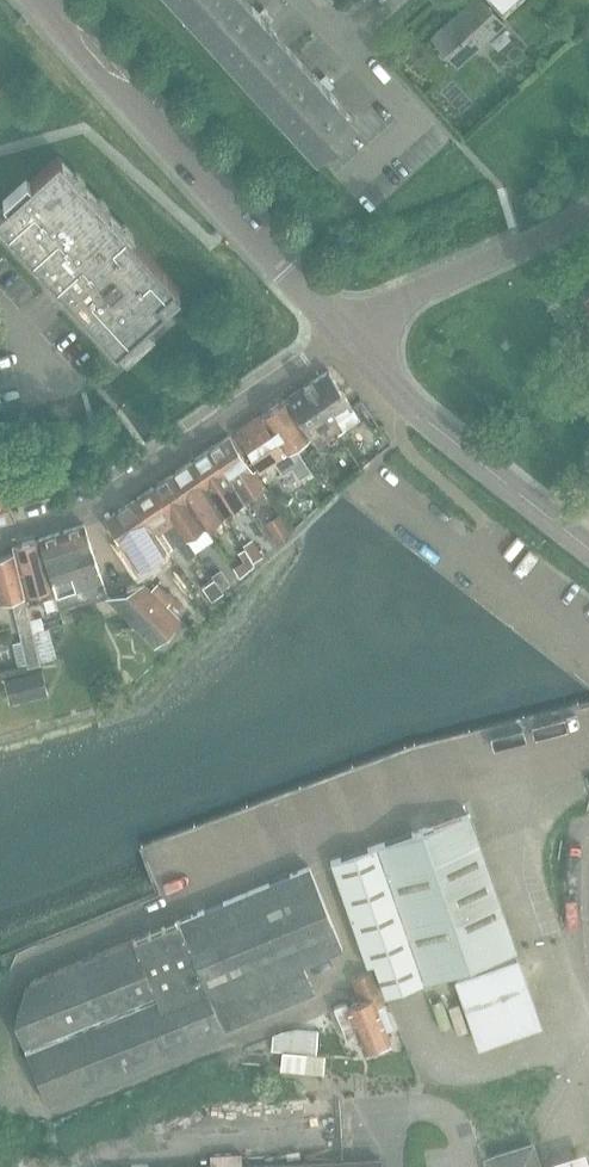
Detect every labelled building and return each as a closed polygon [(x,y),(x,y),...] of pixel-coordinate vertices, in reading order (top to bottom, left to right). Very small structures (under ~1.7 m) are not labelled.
[(190,18),(210,0),(174,0),(190,18)] [(267,10),(262,5),(256,10),(248,0),(210,0),(190,18),(221,52),(252,86),(292,49),(267,20),(272,16),(267,10)] [(456,63),(504,21),(485,0),(473,0),(432,37),(456,63)] [(252,86),(282,119),(313,154),(354,117),(328,87),(333,83),(328,78),(323,72),(318,77),(292,49),(252,86)] [(153,323),(148,318),(164,304),(158,297),(171,285),(176,290),(178,287),(130,234),(129,236),(108,213),(110,212),(106,208),(105,209),(84,187),(85,185),(82,182),(81,183),(60,160),(61,159),(58,155),(29,181),(25,177),(2,198),(7,204),(0,210),(0,221),(17,240),(16,242),(19,245),(21,244),(19,242),(23,238),(70,290),(66,293),(64,295),(118,355),(121,352),(117,347),(146,321),(150,326),(153,323)] [(328,421),(335,432),(337,431),(348,447),(355,443),(344,427),(337,415),(351,406),(327,370),(311,381),(310,380),(309,381),(327,408),(322,411),(329,421),(328,421)] [(318,443),(335,432),(328,421),(329,421),(322,411),(327,408),(309,381),(302,385),(303,387),(285,399),(309,434),(311,432),(318,443)] [(293,444),(309,434),(285,399),(261,415),(279,445),(292,464),(299,476),(300,475),(309,486),(317,497),(330,487),(320,476),(312,483),(304,472),(309,469),(293,444)] [(279,445),(261,415),(260,414),(236,429),(255,461),(257,460),(261,467),(275,458),(283,470),(292,464),(279,445)] [(209,448),(244,501),(266,487),(254,469),(252,471),(228,435),(209,448)] [(243,502),(244,501),(209,448),(190,461),(224,513),(243,501),(243,502)] [(212,521),(224,513),(190,461),(170,474),(195,511),(203,523),(213,539),(221,534),(212,521)] [(176,524),(195,511),(170,474),(151,486),(176,524)] [(12,516),(0,486),(0,520),(12,516)] [(184,535),(176,524),(151,486),(132,499),(156,537),(159,541),(166,550),(164,548),(176,541),(187,558),(195,552),(184,535)] [(138,568),(166,550),(159,541),(156,537),(132,499),(104,518),(129,556),(138,568)] [(264,520),(277,541),(291,528),(280,510),(264,520)] [(253,536),(247,540),(232,516),(228,519),(254,559),(263,553),(253,536)] [(39,538),(55,595),(102,581),(83,524),(39,538)] [(48,597),(55,595),(39,538),(11,544),(13,552),(24,594),(26,603),(37,600),(34,589),(45,586),(48,597)] [(10,598),(24,594),(13,552),(0,555),(0,600),(10,598)] [(205,584),(213,597),(222,589),(214,577),(205,584)] [(167,598),(170,600),(174,595),(158,579),(152,586),(167,598)] [(167,598),(152,586),(149,589),(143,583),(106,598),(153,645),(179,618),(165,605),(170,600),(167,598)] [(24,604),(26,603),(24,594),(10,598),(26,665),(39,662),(30,626),(29,626),(24,604)] [(4,677),(10,702),(49,694),(43,668),(4,677)] [(498,1021),(534,1008),(514,950),(516,949),(468,811),(330,859),(366,964),(373,962),(384,995),(454,971),(477,1037),(501,1029),(498,1021)] [(214,904),(260,1014),(315,992),(302,964),(342,947),(309,865),(214,904)] [(166,1053),(260,1014),(214,904),(121,943),(166,1053)] [(48,1102),(166,1053),(121,943),(26,982),(14,1021),(48,1102)] [(386,1031),(393,1028),(383,1003),(370,970),(352,977),(361,999),(348,1004),(346,1000),(333,1005),(347,1039),(357,1034),(363,1049),(389,1038),(386,1031)] [(307,1052),(317,1053),(319,1029),(297,1027),(273,1034),(272,1048),(283,1049),(281,1067),(306,1069),(307,1052)] [(531,1143),(486,1158),(489,1166),(539,1166),(531,1143)] [(549,1166),(588,1166),(583,1150),(547,1162),(549,1166)] [(379,1157),(202,1166),(379,1166),(379,1157)]
